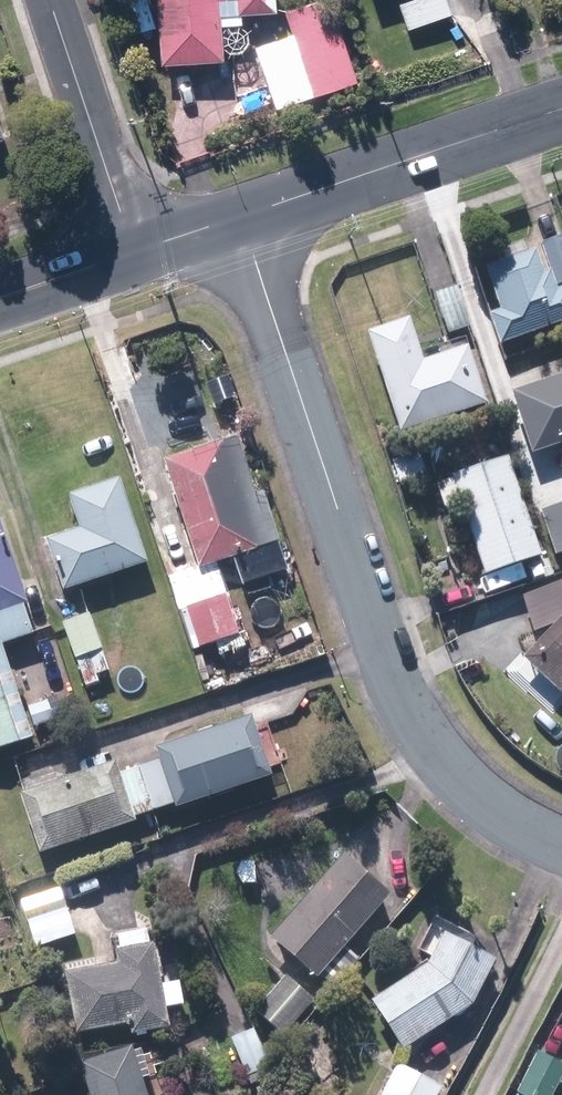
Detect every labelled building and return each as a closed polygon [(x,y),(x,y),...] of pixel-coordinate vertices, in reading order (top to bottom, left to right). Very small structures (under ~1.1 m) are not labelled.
[(276,12),(275,0),(160,0),(163,63),(227,60),(226,53),(250,52),(248,13),(276,12)] [(257,49),(277,107),(356,79),(328,0),(320,0),(287,12),(295,36),(257,49)] [(400,3),(409,30),(448,16),(443,0),(410,0),(400,3)] [(544,241),(546,247),(487,267),(503,313),(492,317),(501,343),(561,322),(561,234),(544,241)] [(423,354),(412,317),(367,332),(398,431),(488,403),(468,340),(423,354)] [(511,392),(532,452),(561,441),(561,373),(511,392)] [(235,589),(224,556),(281,537),(265,491),(256,495),(235,434),(163,458),(199,565),(169,575),(181,610),(187,608),(200,648),(237,635),(223,593),(235,589)] [(507,587),(500,568),(526,559),(534,581),(550,575),(506,455),(451,475),(486,573),(458,584),(464,602),(507,587)] [(81,530),(46,542),(62,592),(149,563),(119,474),(68,492),(81,530)] [(542,507),(558,555),(561,554),(561,500),(542,507)] [(35,736),(5,639),(37,628),(0,520),(0,748),(35,736)] [(551,626),(507,674),(552,715),(561,704),(561,580),(522,593),(534,631),(551,626)] [(88,610),(64,619),(88,686),(112,678),(88,610)] [(249,712),(155,744),(176,805),(270,773),(249,712)] [(137,819),(117,756),(20,787),(39,850),(137,819)] [(404,899),(346,851),(275,938),(334,985),(404,899)] [(464,1007),(492,957),(430,923),(418,946),(432,954),(425,967),(375,1001),(406,1047),(461,1010),(462,1011),(463,1008),(464,1008),(464,1007)] [(121,964),(65,973),(74,1030),(131,1020),(133,1035),(166,1029),(149,928),(116,933),(121,964)] [(314,1000),(287,974),(258,1005),(285,1031),(314,1000)] [(130,1043),(75,1061),(86,1094),(147,1094),(130,1043)] [(537,1049),(515,1090),(525,1094),(555,1094),(561,1081),(561,1063),(537,1049)] [(394,1063),(379,1094),(437,1094),(442,1087),(394,1063)]
